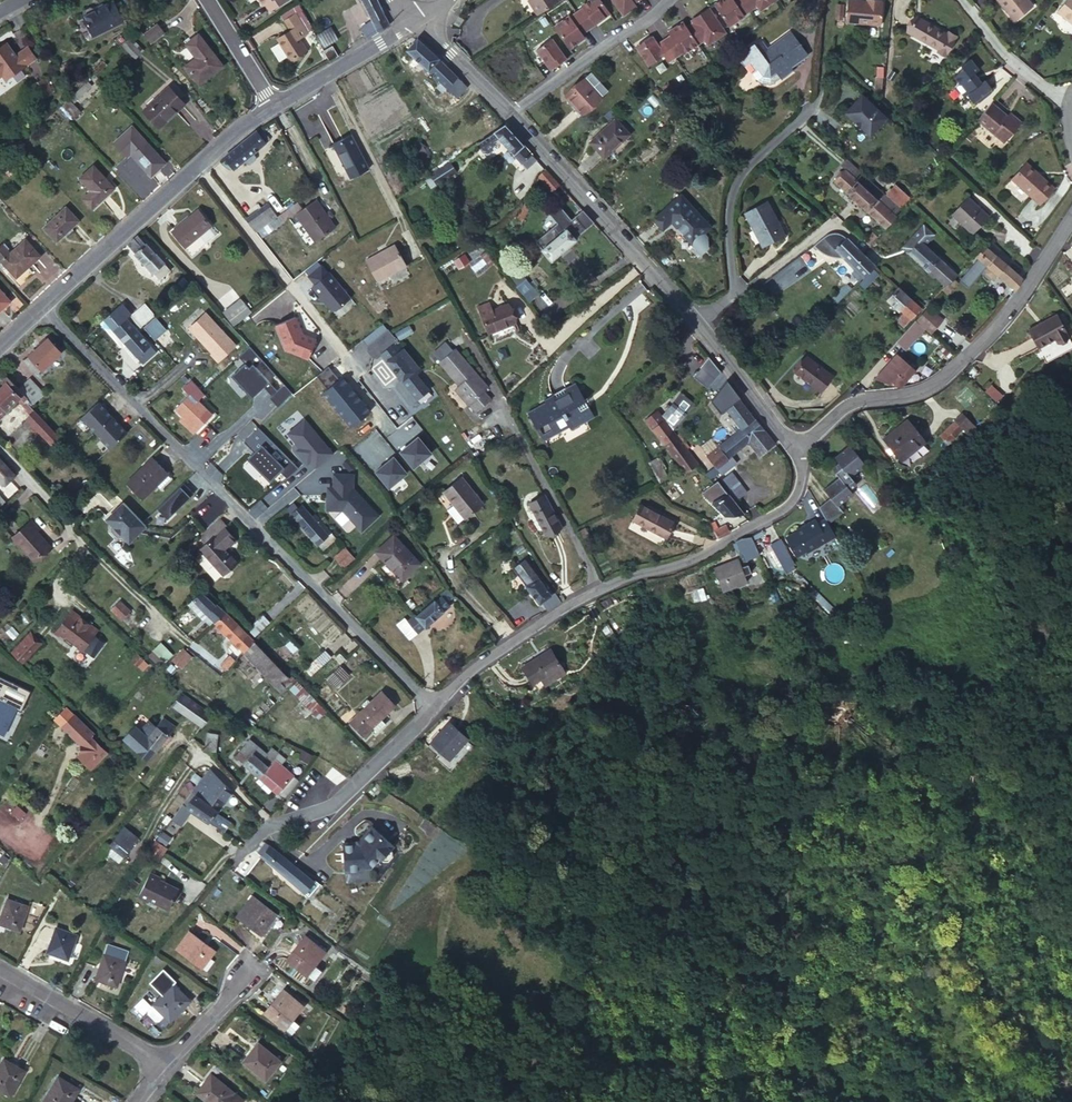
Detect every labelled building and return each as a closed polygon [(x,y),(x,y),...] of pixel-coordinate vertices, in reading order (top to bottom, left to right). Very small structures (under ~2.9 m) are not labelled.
[(261,4),(264,2),(269,10),(284,0),(258,0),(261,4)] [(371,21),(360,28),(366,38),(378,31),(389,25),(377,0),(360,0),(371,21)] [(531,3),(529,4),(536,16),(557,1),(556,0),(529,0),(531,3)] [(607,9),(600,0),(589,0),(581,5),(583,8),(576,12),(588,29),(604,17),(601,13),(607,9)] [(623,15),(631,9),(629,6),(633,2),(636,0),(612,0),(623,15)] [(779,1),(779,0),(722,0),(716,4),(730,28),(759,11),(760,13),(779,1)] [(867,3),(848,1),(846,23),(881,26),(883,4),(881,4),(881,1),(875,0),(871,0),(871,3),(867,3)] [(998,1),(1014,22),(1033,6),(1028,0),(999,0),(998,1)] [(1057,12),(1071,24),(1071,0),(1067,0),(1057,12)] [(83,17),(93,37),(123,22),(113,2),(95,11),(94,9),(90,7),(84,10),(83,14),(84,16),(83,17)] [(707,48),(728,35),(711,8),(686,24),(686,23),(657,42),(654,37),(636,48),(650,69),(666,60),(669,66),(704,44),(707,48)] [(581,34),(588,29),(576,12),(570,17),(569,16),(554,26),(566,43),(570,39),(574,45),(584,37),(581,34)] [(290,30),(276,38),(290,60),(305,50),(298,39),(307,33),(295,14),(283,21),(290,30)] [(458,16),(452,24),(458,27),(463,20),(458,16)] [(945,58),(957,37),(949,32),(947,35),(916,17),(907,32),(939,50),(937,53),(945,58)] [(157,25),(144,35),(150,43),(163,33),(157,25)] [(752,40),(740,49),(765,80),(767,81),(771,80),(778,75),(779,76),(792,67),(789,64),(805,51),(788,28),(766,45),(760,37),(754,43),(752,40)] [(330,29),(317,39),(323,47),(336,38),(330,29)] [(198,33),(187,41),(198,55),(195,57),(184,65),(198,84),(222,65),(198,33)] [(143,50),(130,37),(128,39),(141,52),(143,50)] [(128,39),(122,45),(134,58),(141,52),(128,39)] [(536,50),(547,65),(550,70),(565,59),(551,39),(536,50)] [(570,39),(566,43),(569,48),(574,45),(570,39)] [(419,41),(416,40),(406,51),(427,70),(438,59),(435,56),(432,53),(428,49),(419,41)] [(198,55),(187,41),(185,43),(195,57),(198,55)] [(1,76),(5,81),(28,64),(22,55),(16,59),(14,57),(5,44),(0,48),(0,77),(1,76)] [(322,51),(328,60),(337,55),(331,45),(322,51)] [(26,48),(14,57),(16,59),(22,55),(28,64),(34,60),(26,48)] [(765,80),(740,49),(735,53),(749,72),(750,71),(754,77),(757,79),(760,80),(765,80)] [(438,59),(427,70),(441,82),(437,87),(442,92),(456,77),(446,67),(438,59)] [(974,103),(992,89),(985,81),(982,83),(975,74),(980,71),(971,60),(962,68),(964,70),(956,78),(961,85),(957,89),(964,98),(967,96),(974,103)] [(575,102),(584,112),(606,91),(590,73),(564,97),(572,105),(575,102)] [(42,81),(32,86),(39,100),(49,95),(42,81)] [(88,81),(62,106),(74,118),(81,112),(73,103),(92,85),(88,81)] [(169,86),(143,110),(159,127),(185,103),(169,86)] [(861,96),(845,114),(853,122),(861,129),(869,137),(885,119),(861,96)] [(579,117),(584,112),(575,102),(572,105),(569,106),(579,117)] [(992,104),(978,121),(1004,143),(1021,123),(1011,114),(1007,118),(992,104)] [(607,120),(615,113),(611,108),(603,115),(607,120)] [(603,157),(628,134),(614,119),(589,142),(603,157)] [(861,129),(853,122),(851,123),(859,131),(861,129)] [(504,125),(477,143),(482,150),(498,139),(521,164),(532,154),(515,136),(504,125)] [(351,135),(332,144),(349,177),(368,167),(351,135)] [(143,140),(130,152),(151,175),(165,162),(143,140)] [(418,155),(424,162),(430,157),(424,149),(418,155)] [(537,160),(532,154),(521,164),(526,169),(537,160)] [(851,163),(846,159),(830,176),(835,181),(851,163)] [(430,175),(433,182),(435,185),(455,172),(449,163),(430,175)] [(885,228),(895,217),(893,214),(899,208),(895,204),(886,196),(851,163),(835,181),(885,228)] [(93,165),(79,178),(91,190),(83,198),(93,208),(114,187),(93,165)] [(1040,206),(1054,190),(1027,166),(1013,182),(1040,206)] [(9,167),(5,171),(10,175),(14,172),(9,167)] [(558,184),(545,169),(538,176),(551,190),(558,184)] [(430,175),(424,179),(428,185),(433,182),(430,175)] [(896,186),(886,196),(895,204),(905,194),(896,186)] [(910,199),(905,194),(895,204),(899,208),(900,209),(910,199)] [(653,219),(663,229),(671,221),(691,243),(709,227),(680,195),(653,219)] [(973,234),(989,217),(969,198),(952,215),(973,234)] [(302,209),(297,202),(277,216),(268,223),(273,229),(295,214),(314,241),(334,227),(328,218),(332,216),(329,210),(324,213),(315,200),(302,209)] [(531,203),(526,200),(520,209),(516,217),(521,220),(531,203)] [(783,234),(779,226),(776,228),(773,223),(777,221),(766,202),(745,213),(762,246),(783,234)] [(66,206),(43,227),(57,242),(67,233),(68,235),(74,230),(72,228),(80,221),(66,206)] [(198,210),(172,231),(184,247),(197,237),(202,244),(215,233),(209,227),(211,226),(198,210)] [(560,221),(536,241),(552,260),(576,240),(560,221)] [(268,223),(257,231),(262,237),(273,229),(268,223)] [(902,247),(945,287),(952,279),(957,274),(925,244),(934,233),(923,224),(902,247)] [(873,233),(865,242),(868,245),(877,237),(873,233)] [(144,244),(136,235),(127,244),(135,253),(134,254),(159,281),(170,271),(145,243),(144,244)] [(866,273),(874,265),(875,265),(862,252),(846,237),(840,243),(835,237),(826,246),(831,252),(834,248),(862,277),(866,273)] [(25,239),(2,260),(16,277),(40,256),(25,239)] [(394,244),(365,260),(376,282),(405,266),(394,244)] [(986,248),(978,258),(987,266),(988,267),(997,275),(1013,289),(1021,278),(986,248)] [(978,258),(959,280),(968,288),(987,266),(978,258)] [(514,266),(506,271),(517,285),(525,280),(514,266)] [(994,278),(997,275),(988,267),(985,270),(985,273),(991,278),(994,278)] [(329,272),(311,286),(323,300),(324,299),(327,304),(326,304),(329,308),(333,308),(348,296),(329,272)] [(873,280),(866,273),(862,277),(858,281),(856,282),(863,289),(873,280)] [(847,282),(852,287),(856,282),(858,281),(852,275),(847,281),(847,282)] [(183,278),(178,282),(184,289),(189,284),(183,278)] [(530,302),(540,294),(527,279),(517,287),(530,302)] [(952,279),(945,287),(950,292),(957,283),(952,279)] [(830,300),(834,304),(850,289),(852,287),(847,282),(830,300)] [(903,327),(921,307),(897,287),(886,299),(898,310),(899,309),(904,313),(899,317),(901,319),(898,322),(903,327)] [(10,301),(0,290),(0,310),(10,301)] [(239,300),(223,314),(233,325),(248,311),(239,300)] [(492,310),(489,302),(478,306),(481,315),(492,310)] [(99,323),(109,333),(125,319),(130,315),(120,304),(99,323)] [(492,310),(481,315),(488,333),(515,323),(508,304),(492,310)] [(131,315),(141,326),(154,315),(144,305),(131,315)] [(944,320),(929,307),(915,321),(924,328),(931,334),(944,320)] [(1055,314),(1026,329),(1036,348),(1053,338),(1055,342),(1067,336),(1055,314)] [(293,318),(273,324),(281,349),(302,360),(312,342),(298,334),(293,318)] [(125,319),(109,333),(121,347),(125,344),(139,359),(142,364),(155,352),(125,319)] [(162,328),(153,319),(146,325),(155,334),(162,328)] [(915,320),(896,341),(905,349),(924,328),(915,321),(915,320)] [(419,367),(389,331),(388,329),(367,347),(367,351),(372,358),(376,358),(380,355),(400,380),(396,382),(396,387),(410,406),(429,390),(417,374),(421,370),(419,367)] [(231,330),(219,342),(230,354),(242,342),(231,330)] [(47,338),(22,361),(36,375),(61,353),(47,338)] [(125,344),(121,347),(135,362),(139,359),(125,344)] [(941,357),(947,352),(942,347),(936,353),(941,357)] [(455,349),(439,363),(454,380),(456,379),(461,384),(454,390),(467,405),(469,403),(476,411),(489,399),(483,391),(488,387),(455,349)] [(239,352),(232,359),(246,373),(254,366),(239,352)] [(875,378),(900,386),(915,369),(897,353),(875,378)] [(820,391),(832,375),(807,355),(794,371),(820,391)] [(205,377),(209,380),(220,366),(217,363),(205,377)] [(8,378),(0,386),(0,418),(6,412),(5,411),(17,400),(25,408),(24,410),(29,415),(33,410),(29,405),(32,402),(18,388),(8,378)] [(28,379),(18,388),(32,402),(42,393),(28,379)] [(585,400),(574,381),(543,399),(553,417),(562,413),(571,430),(580,426),(578,422),(584,419),(585,422),(594,417),(587,405),(584,407),(581,402),(585,400)] [(296,385),(292,388),(297,393),(300,390),(296,385)] [(999,403),(1005,396),(992,385),(986,392),(999,403)] [(189,394),(174,409),(196,431),(211,416),(189,394)] [(740,428),(753,418),(738,398),(725,408),(740,428)] [(99,403),(82,420),(113,451),(130,434),(99,403)] [(661,408),(657,412),(672,432),(676,427),(661,408)] [(33,410),(29,415),(25,418),(32,425),(29,428),(35,434),(38,432),(43,438),(52,430),(33,410)] [(672,432),(657,412),(645,421),(685,471),(695,464),(686,450),(674,435),(672,432)] [(961,426),(968,433),(976,427),(961,412),(939,435),(947,443),(954,436),(953,435),(961,426)] [(284,434),(315,470),(335,453),(303,417),(284,434)] [(763,429),(754,417),(753,418),(740,428),(717,446),(727,459),(715,469),(718,472),(721,475),(736,462),(731,456),(747,443),(763,429)] [(925,440),(908,419),(883,439),(900,461),(925,440)] [(212,425),(202,436),(213,447),(226,432),(221,427),(218,430),(212,425)] [(774,443),(763,429),(747,443),(758,457),(774,443)] [(59,437),(52,430),(43,438),(50,445),(59,437)] [(678,432),(674,435),(686,450),(690,447),(678,432)] [(265,434),(244,456),(273,484),(284,473),(289,478),(299,468),(265,434)] [(63,443),(59,437),(50,445),(55,451),(63,443)] [(412,465),(429,453),(419,438),(404,449),(409,456),(407,458),(412,465)] [(831,497),(818,507),(825,519),(828,523),(843,512),(838,506),(853,494),(850,490),(857,484),(851,476),(865,465),(850,445),(835,457),(839,463),(832,468),(839,477),(824,489),(831,497)] [(705,456),(715,469),(727,459),(717,446),(705,456)] [(469,452),(461,457),(464,461),(472,457),(469,452)] [(393,457),(376,471),(389,486),(406,472),(393,457)] [(148,461),(142,468),(126,483),(142,499),(156,485),(167,475),(167,474),(152,458),(148,461)] [(657,458),(649,462),(659,482),(667,477),(657,458)] [(0,461),(0,477),(1,476),(6,481),(11,477),(5,471),(7,469),(0,461)] [(343,474),(354,474),(354,461),(343,461),(343,474)] [(732,472),(722,480),(736,500),(746,492),(732,472)] [(381,517),(356,489),(356,474),(333,474),(333,485),(327,490),(327,508),(336,518),(339,515),(346,515),(362,534),(381,517)] [(167,475),(156,485),(160,488),(170,479),(167,475)] [(462,476),(443,491),(453,504),(446,509),(457,523),(463,517),(465,518),(483,503),(462,476)] [(417,477),(395,495),(401,502),(422,484),(417,477)] [(717,480),(713,483),(702,492),(724,516),(744,513),(717,480)] [(169,521),(193,499),(181,487),(158,509),(169,521)] [(544,495),(529,503),(545,534),(560,527),(544,495)] [(145,525),(122,502),(105,519),(111,524),(109,526),(109,532),(115,538),(122,538),(123,537),(128,543),(139,533),(138,532),(145,525)] [(293,504),(286,510),(322,551),(336,538),(315,513),(311,516),(301,503),(296,507),(293,504)] [(634,503),(626,518),(659,535),(667,520),(634,503)] [(686,515),(686,534),(699,534),(700,515),(686,515)] [(198,550),(222,576),(237,562),(229,553),(225,549),(235,540),(224,528),(227,526),(218,517),(197,536),(205,544),(198,550)] [(807,552),(835,536),(828,523),(825,519),(817,523),(815,520),(795,532),(807,552)] [(29,520),(11,536),(32,559),(48,545),(35,531),(37,529),(29,520)] [(713,520),(701,527),(705,533),(717,527),(713,520)] [(715,530),(718,538),(731,533),(728,525),(715,530)] [(408,567),(411,570),(419,563),(393,535),(375,552),(397,577),(408,567)] [(738,541),(745,564),(761,558),(754,536),(738,541)] [(786,572),(797,566),(782,539),(771,545),(786,572)] [(345,548),(334,557),(343,567),(353,558),(345,548)] [(237,562),(239,560),(231,552),(229,553),(237,562)] [(706,588),(729,579),(721,556),(698,565),(706,588)] [(552,593),(526,558),(513,568),(539,603),(552,593)] [(400,579),(411,570),(408,567),(397,577),(400,579)] [(778,596),(774,586),(767,589),(771,599),(778,596)] [(201,610),(213,622),(224,613),(221,610),(200,591),(186,605),(196,614),(201,610)] [(414,615),(411,617),(408,619),(417,630),(418,631),(448,606),(441,596),(434,601),(434,600),(415,616),(414,615)] [(409,598),(405,602),(411,609),(415,606),(409,598)] [(70,610),(66,615),(74,620),(78,616),(70,610)] [(129,611),(121,620),(132,630),(140,621),(129,611)] [(224,613),(213,622),(217,626),(236,645),(241,652),(253,642),(248,637),(238,627),(224,613)] [(66,615),(52,632),(56,636),(58,634),(62,637),(61,639),(70,646),(72,643),(76,646),(75,648),(80,651),(96,630),(78,616),(74,620),(66,615)] [(260,632),(270,623),(265,616),(254,625),(260,632)] [(410,637),(417,630),(408,619),(406,616),(398,622),(410,637)] [(27,656),(40,643),(30,633),(16,646),(27,656)] [(160,642),(151,651),(158,657),(166,649),(160,642)] [(253,642),(241,652),(279,693),(294,680),(290,676),(287,678),(277,667),(253,642)] [(27,656),(16,646),(11,653),(21,662),(27,656)] [(181,648),(171,658),(180,667),(190,657),(181,648)] [(550,648),(522,665),(534,682),(545,674),(549,681),(564,672),(550,648)] [(158,657),(151,651),(147,655),(159,667),(172,654),(166,649),(158,657)] [(314,659),(303,668),(310,675),(330,657),(323,651),(315,659),(314,659)] [(137,654),(130,662),(136,667),(143,659),(137,654)] [(222,664),(226,668),(233,660),(229,656),(222,664)] [(534,682),(522,665),(521,666),(531,683),(534,682)] [(348,675),(339,666),(326,678),(335,687),(348,675)] [(2,735),(15,709),(20,711),(30,691),(0,677),(0,734),(2,735)] [(334,721),(326,712),(296,681),(288,688),(299,700),(327,728),(334,721)] [(380,692),(349,722),(362,735),(371,727),(377,732),(385,724),(380,718),(394,705),(380,692)] [(178,710),(201,726),(210,714),(180,694),(171,705),(178,710)] [(175,714),(178,710),(171,705),(168,709),(175,714)] [(261,705),(248,718),(253,723),(267,710),(261,705)] [(98,739),(65,706),(53,718),(85,750),(85,759),(82,762),(95,774),(111,758),(95,742),(98,739)] [(134,725),(122,737),(147,760),(161,742),(163,744),(164,744),(170,737),(170,736),(168,734),(174,726),(161,716),(154,725),(147,719),(139,729),(134,725)] [(430,742),(448,759),(467,738),(448,721),(430,742)] [(206,732),(203,750),(214,751),(217,733),(206,732)] [(262,732),(260,738),(270,742),(272,737),(262,732)] [(316,734),(304,748),(310,753),(322,740),(316,734)] [(233,756),(256,776),(272,758),(277,753),(271,747),(266,753),(249,738),(233,756)] [(272,758),(288,771),(294,764),(279,751),(277,753),(272,758)] [(301,751),(298,756),(307,762),(311,755),(301,751)] [(282,798),(297,779),(288,771),(272,758),(256,776),(263,782),(259,786),(265,792),(269,788),(282,798)] [(208,770),(199,782),(191,792),(194,794),(204,800),(218,810),(230,792),(219,781),(208,770)] [(428,782),(418,797),(424,801),(434,786),(428,782)] [(218,810),(204,800),(194,794),(185,806),(209,823),(215,814),(218,810)] [(179,813),(168,829),(175,834),(186,817),(179,813)] [(209,823),(223,832),(229,823),(215,814),(209,823)] [(123,826),(108,845),(122,856),(137,837),(123,826)] [(343,838),(348,873),(393,868),(389,832),(343,838)] [(163,834),(149,849),(160,859),(168,850),(162,844),(168,838),(163,834)] [(318,883),(268,845),(260,855),(308,895),(318,883)] [(150,872),(138,896),(147,901),(149,897),(156,901),(157,903),(166,908),(167,907),(177,888),(158,878),(159,877),(150,872)] [(251,895),(236,913),(251,925),(249,927),(259,934),(275,914),(251,895)] [(0,915),(0,925),(18,930),(27,905),(6,898),(0,915)] [(251,925),(236,913),(235,916),(249,927),(251,925)] [(55,927),(45,952),(67,959),(76,935),(55,927)] [(337,941),(342,934),(332,927),(327,934),(337,941)] [(188,931),(175,948),(199,967),(213,950),(188,931)] [(306,931),(304,935),(324,951),(327,948),(306,931)] [(324,951),(304,935),(285,958),(306,974),(314,963),(324,951)] [(127,949),(105,942),(94,978),(115,985),(127,949)] [(314,963),(306,974),(312,979),(320,968),(314,963)] [(172,982),(151,1004),(152,1004),(146,1009),(146,1013),(154,1020),(158,1020),(163,1015),(169,1021),(190,1000),(172,982)] [(283,1029),(292,1018),(303,1006),(282,989),(270,1003),(272,1004),(264,1014),(283,1029)] [(298,1023),(292,1018),(283,1029),(289,1034),(298,1023)] [(257,1042),(242,1060),(264,1079),(280,1060),(257,1042)] [(0,1063),(0,1090),(10,1096),(24,1070),(3,1059),(0,1063)] [(195,1092),(207,1101),(240,1101),(243,1099),(211,1074),(195,1092)] [(44,1101),(70,1101),(71,1100),(78,1088),(57,1076),(42,1101),(44,1101)]
